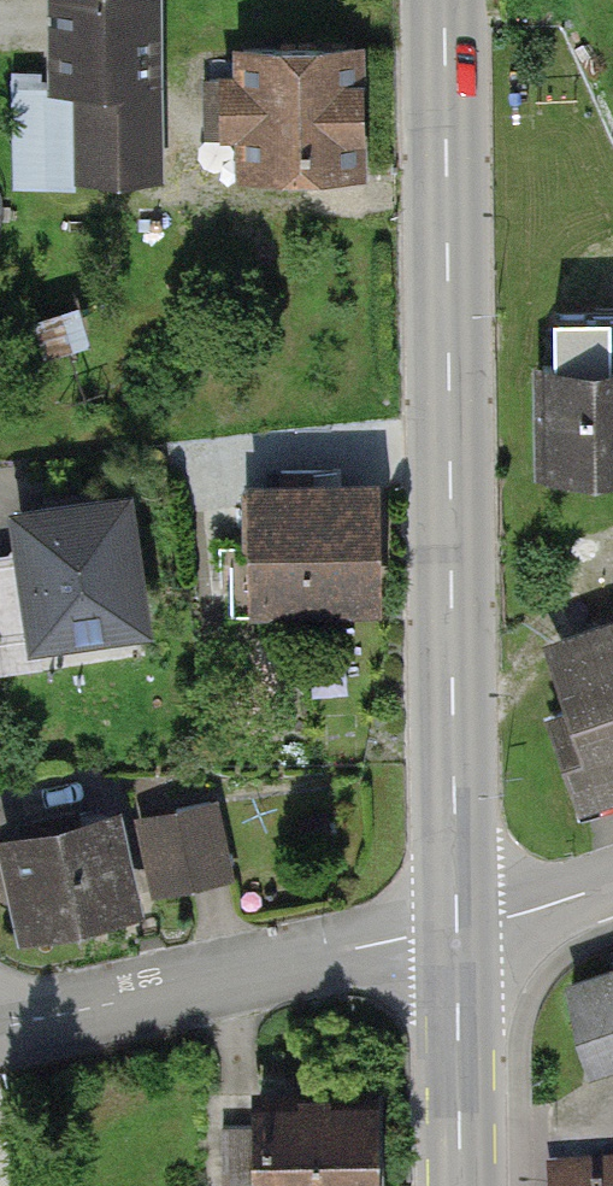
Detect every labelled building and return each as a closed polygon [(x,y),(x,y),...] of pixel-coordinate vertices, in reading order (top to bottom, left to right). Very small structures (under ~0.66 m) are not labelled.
[(56,69),(13,70),(17,188),(86,186),(85,165),(175,163),(170,0),(53,0),(56,69)] [(381,154),(376,29),(246,33),(250,158),(381,154)] [(559,356),(560,455),(612,454),(612,355),(559,356)] [(395,469),(254,471),(256,603),(396,601),(395,469)] [(33,500),(40,545),(0,551),(0,672),(140,649),(136,623),(170,618),(148,481),(33,500)] [(564,645),(583,700),(554,710),(586,804),(612,795),(612,629),(564,645)] [(135,800),(11,829),(34,927),(236,879),(218,800),(139,819),(135,800)] [(574,978),(604,1067),(612,1064),(612,965),(574,978)] [(259,1073),(222,1073),(219,1185),(256,1185),(259,1073)] [(389,1090),(261,1092),(262,1179),(390,1178),(389,1090)] [(561,1168),(561,1185),(612,1185),(612,1166),(561,1168)]
